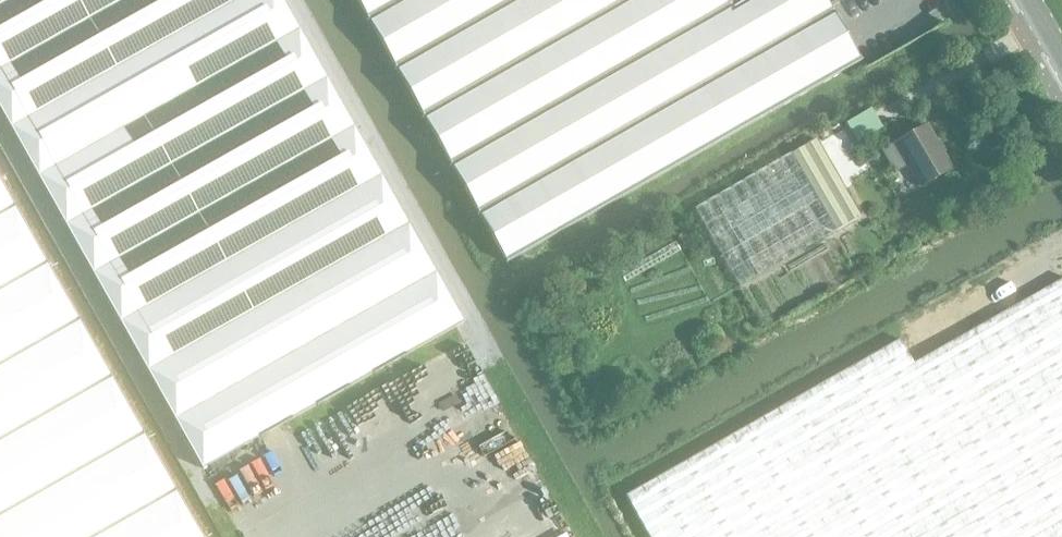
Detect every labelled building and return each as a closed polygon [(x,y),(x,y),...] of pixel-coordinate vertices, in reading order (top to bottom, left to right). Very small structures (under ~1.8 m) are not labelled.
[(203,468),(464,322),(283,0),(0,0),(0,108),(203,468)] [(507,262),(860,62),(825,0),(358,0),(507,262)] [(926,125),(896,142),(921,186),(951,168),(926,125)] [(738,285),(860,215),(816,138),(694,209),(738,285)] [(111,377),(0,181),(0,536),(201,536),(111,377)] [(913,363),(899,340),(625,495),(649,536),(1061,536),(1061,278),(913,363)]
